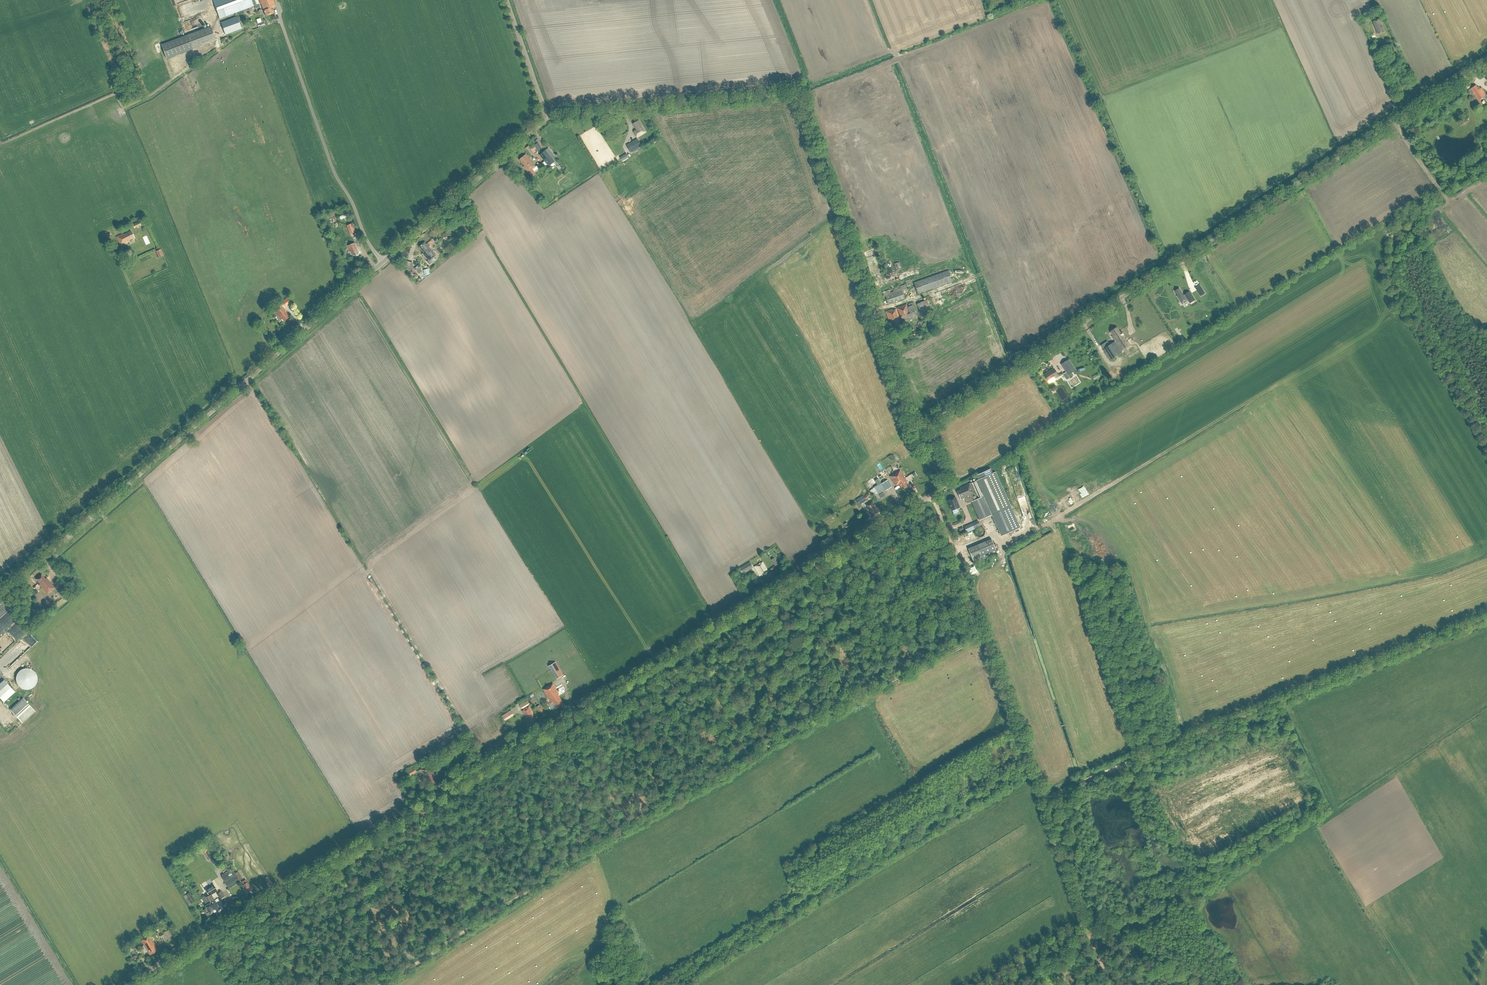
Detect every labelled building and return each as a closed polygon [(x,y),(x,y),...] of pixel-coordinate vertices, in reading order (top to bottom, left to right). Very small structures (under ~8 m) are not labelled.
[(219,18),(254,6),(254,5),(261,3),(265,16),(274,13),(271,7),(275,6),(273,0),(213,0),(219,18)] [(241,29),(237,17),(221,22),(225,35),(241,29)] [(1385,32),(1379,20),(1371,24),(1377,36),(1385,32)] [(167,60),(192,50),(216,41),(210,27),(161,46),(167,60)] [(1476,85),(1471,89),(1478,100),(1485,96),(1486,95),(1482,88),(1479,89),(1476,85)] [(637,138),(640,136),(646,132),(639,120),(633,124),(635,128),(636,129),(633,131),(637,138)] [(637,140),(627,145),(626,146),(631,154),(641,147),(637,140)] [(543,151),(538,143),(534,145),(539,153),(543,151)] [(557,160),(553,155),(548,148),(539,155),(545,161),(542,163),(545,166),(547,164),(549,167),(557,160)] [(629,157),(626,153),(620,158),(622,161),(629,157)] [(526,154),(519,160),(524,166),(523,167),(529,173),(529,172),(532,176),(537,171),(536,171),(538,169),(539,168),(537,166),(536,166),(526,154)] [(356,232),(354,226),(353,224),(347,226),(351,234),(356,232)] [(116,237),(120,246),(127,243),(127,241),(134,238),(131,231),(124,234),(124,233),(116,237)] [(353,256),(360,253),(355,242),(347,246),(349,251),(351,251),(353,256)] [(424,242),(420,246),(419,247),(423,252),(422,253),(422,254),(423,256),(424,255),(428,260),(427,261),(429,264),(436,259),(434,257),(436,255),(428,247),(430,246),(428,243),(426,244),(424,242)] [(965,247),(960,249),(963,258),(968,256),(965,247)] [(422,268),(422,267),(419,264),(414,268),(417,272),(420,275),(422,272),(420,270),(422,268)] [(948,270),(914,282),(918,293),(952,282),(948,270)] [(884,275),(886,282),(895,279),(893,272),(884,275)] [(908,292),(907,289),(905,284),(884,291),(885,295),(888,304),(904,298),(903,294),(908,292)] [(1201,296),(1206,293),(1200,284),(1195,288),(1201,296)] [(1195,299),(1190,291),(1185,294),(1185,295),(1184,295),(1179,288),(1175,291),(1178,295),(1177,296),(1182,304),(1187,301),(1187,300),(1188,299),(1190,303),(1195,299)] [(285,306),(290,303),(287,298),(282,301),(285,306)] [(928,299),(917,304),(922,316),(933,312),(928,299)] [(908,306),(908,307),(907,304),(896,307),(896,309),(899,317),(901,316),(902,322),(912,319),(917,317),(913,305),(912,302),(908,304),(908,306)] [(284,321),(289,317),(285,312),(286,311),(280,304),(273,311),(280,319),(281,318),(284,321)] [(899,317),(896,309),(893,310),(893,309),(886,311),(889,321),(890,321),(893,329),(901,327),(899,322),(901,321),(899,317)] [(1122,351),(1130,345),(1127,340),(1124,335),(1122,335),(1117,327),(1111,331),(1113,335),(1112,336),(1116,342),(1103,350),(1110,361),(1123,352),(1122,351)] [(1157,342),(1172,334),(1174,336),(1175,336),(1177,339),(1179,338),(1174,329),(1155,339),(1157,342)] [(1067,374),(1075,369),(1069,359),(1061,364),(1062,367),(1066,372),(1067,374)] [(1048,381),(1053,378),(1054,379),(1063,374),(1066,372),(1062,367),(1056,371),(1054,368),(1044,374),(1048,381)] [(1066,372),(1063,374),(1066,379),(1064,381),(1066,383),(1072,379),(1069,376),(1067,374),(1066,372)] [(902,489),(908,486),(906,482),(907,481),(900,470),(889,477),(895,485),(898,483),(902,489)] [(1050,473),(1054,485),(1060,483),(1056,471),(1050,473)] [(977,480),(959,487),(960,489),(957,491),(960,499),(964,497),(967,503),(971,501),(980,520),(992,514),(1001,535),(1020,527),(995,472),(977,480)] [(881,483),(886,490),(892,487),(888,480),(881,483)] [(870,491),(877,503),(882,500),(879,496),(881,495),(881,497),(885,495),(883,492),(886,491),(880,483),(873,487),(874,488),(870,491)] [(1050,495),(1042,498),(1046,512),(1054,510),(1050,495)] [(856,500),(859,505),(866,501),(866,500),(864,498),(863,496),(856,500)] [(955,497),(947,500),(951,510),(959,507),(955,497)] [(873,515),(879,512),(872,500),(866,503),(873,515)] [(971,523),(964,526),(966,532),(974,529),(971,523)] [(984,532),(985,532),(984,531),(984,530),(984,529),(983,528),(982,527),(981,527),(980,527),(979,526),(979,527),(978,527),(977,527),(976,527),(976,528),(975,529),(975,530),(974,530),(974,531),(974,532),(974,533),(975,533),(975,534),(975,535),(976,535),(976,536),(977,536),(978,537),(979,537),(980,537),(981,536),(982,536),(983,536),(983,535),(984,535),(984,534),(984,533),(984,532)] [(974,563),(997,553),(991,539),(968,548),(974,563)] [(766,581),(772,577),(763,562),(755,567),(760,575),(761,574),(766,581)] [(47,594),(54,587),(48,579),(46,581),(42,575),(36,580),(39,583),(38,584),(47,594)] [(10,625),(20,614),(14,608),(4,619),(10,625)] [(20,621),(3,640),(11,647),(28,628),(20,621)] [(20,651),(23,649),(24,651),(26,653),(27,655),(30,659),(32,658),(34,660),(31,664),(38,661),(35,652),(37,650),(32,637),(29,638),(18,647),(20,651)] [(12,661),(8,656),(2,655),(0,657),(0,671),(6,671),(11,667),(12,661)] [(548,666),(556,679),(563,675),(555,661),(548,666)] [(29,668),(27,668),(26,668),(24,668),(23,668),(22,669),(21,670),(19,671),(18,672),(18,673),(17,674),(16,675),(16,677),(16,678),(16,679),(16,681),(16,682),(17,683),(18,685),(19,686),(20,687),(21,688),(22,688),(23,689),(25,689),(26,689),(27,689),(29,689),(30,689),(31,688),(33,688),(34,687),(35,686),(36,685),(36,683),(37,682),(37,681),(37,679),(37,678),(37,676),(37,675),(36,674),(36,673),(35,671),(34,670),(33,670),(31,669),(30,668),(29,668)] [(3,702),(14,692),(3,680),(0,683),(0,698),(3,702)] [(543,690),(552,703),(556,709),(564,704),(559,695),(560,694),(553,683),(543,690)] [(23,698),(11,710),(22,722),(34,710),(23,698)] [(521,705),(523,709),(530,705),(528,701),(521,705)] [(540,705),(536,707),(542,717),(545,715),(540,705)] [(531,708),(529,706),(522,711),(526,719),(527,718),(530,724),(538,719),(531,708)] [(511,711),(510,711),(502,716),(506,721),(514,716),(511,711)] [(435,766),(432,768),(429,764),(421,770),(426,778),(427,777),(431,784),(438,780),(435,775),(436,775),(433,770),(436,768),(435,766)] [(220,875),(228,888),(239,881),(231,868),(220,875)] [(243,884),(243,885),(247,891),(248,890),(249,891),(251,890),(250,889),(251,888),(247,881),(247,882),(245,879),(241,882),(243,884)] [(210,896),(211,895),(217,891),(214,885),(206,890),(209,895),(210,896)] [(195,901),(190,892),(186,895),(191,903),(195,901)] [(209,895),(208,896),(211,901),(210,902),(211,905),(210,906),(214,912),(220,908),(211,895),(210,896),(209,895)] [(207,916),(214,912),(210,906),(211,905),(210,902),(211,901),(208,896),(203,899),(207,905),(205,906),(207,909),(204,911),(207,916)] [(151,955),(158,950),(149,936),(142,941),(151,955)]
